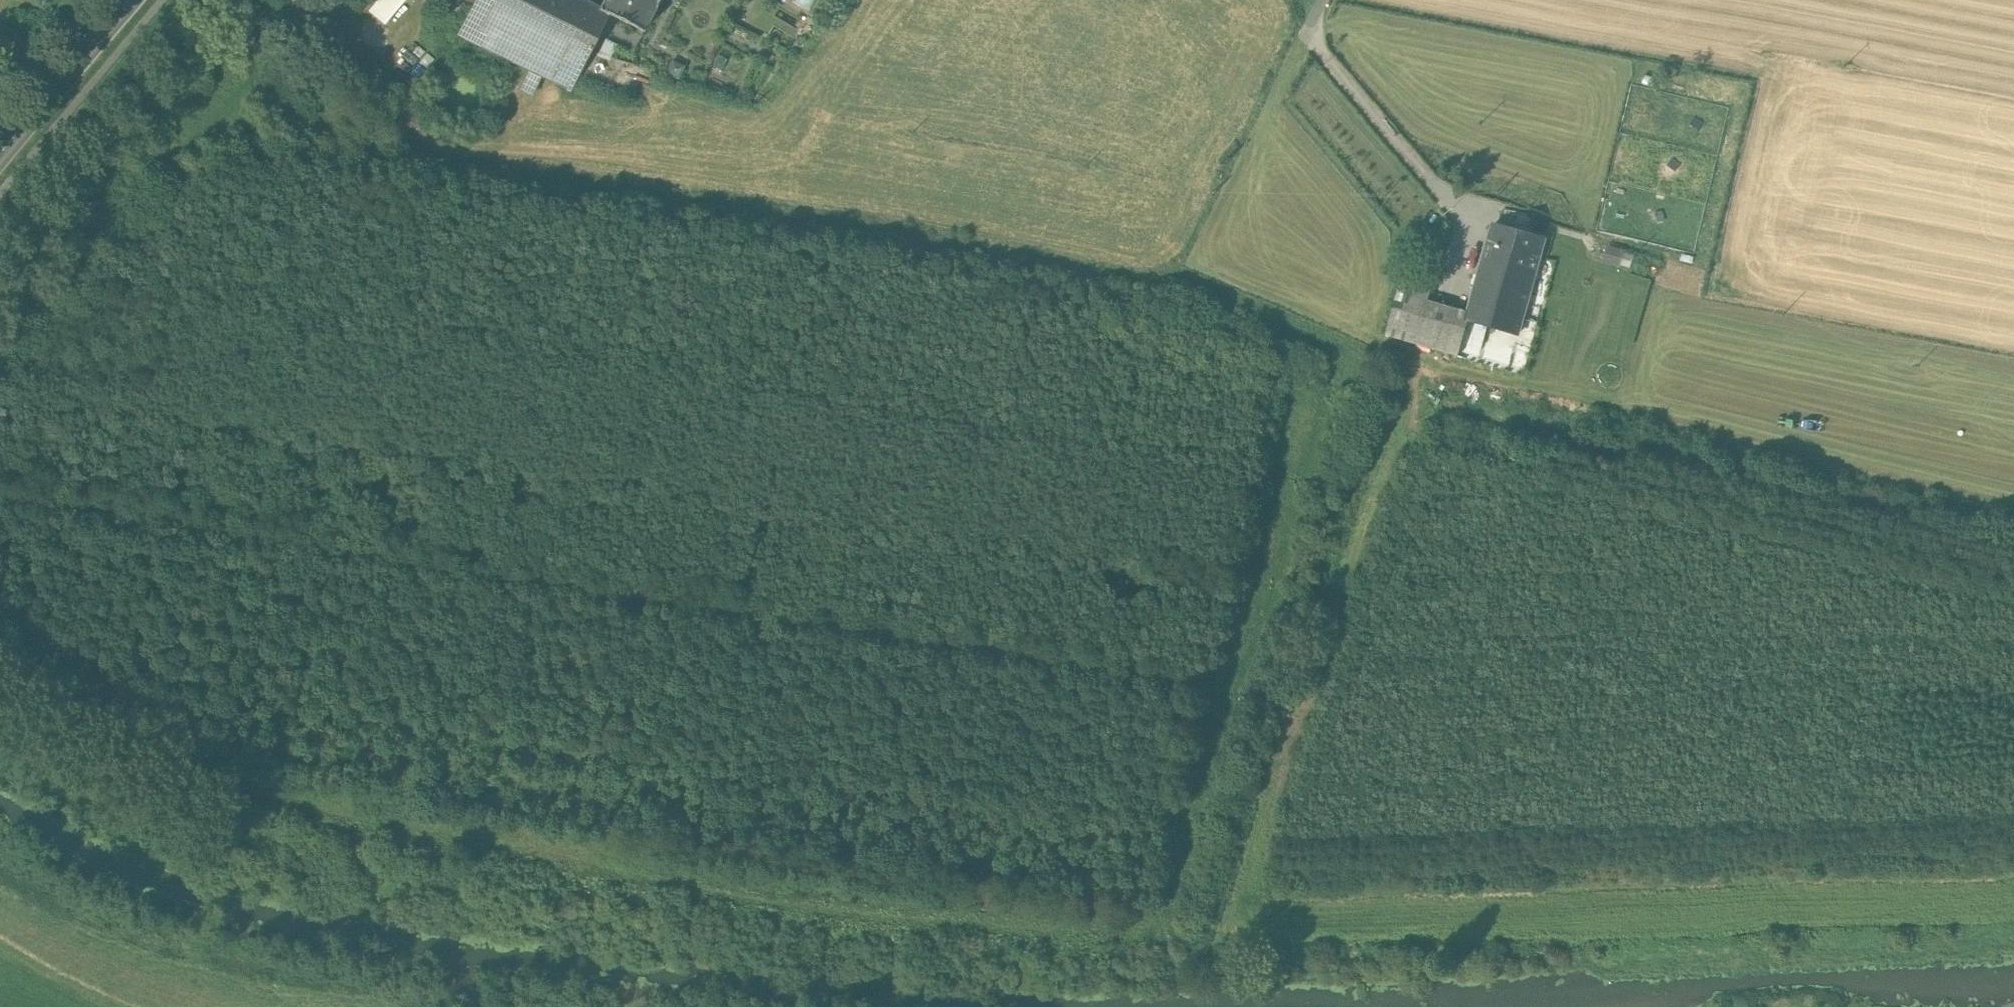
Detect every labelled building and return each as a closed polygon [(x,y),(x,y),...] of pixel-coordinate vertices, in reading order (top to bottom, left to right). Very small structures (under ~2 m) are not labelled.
[(369,10),(380,23),(403,0),(379,0),(369,10)] [(581,0),(476,0),(458,34),(571,91),(602,30),(609,16),(597,10),(597,8),(581,0)] [(613,18),(640,32),(657,0),(601,0),(597,8),(597,10),(609,16),(602,30),(606,32),(613,18)] [(809,9),(814,0),(794,0),(794,2),(809,9)] [(1545,238),(1495,224),(1485,258),(1535,274),(1545,238)] [(1601,257),(1629,267),(1634,252),(1606,242),(1601,257)] [(1535,274),(1485,258),(1468,320),(1469,321),(1518,335),(1523,315),(1535,274)] [(1559,281),(1535,274),(1523,315),(1548,322),(1559,281)] [(1426,287),(1402,281),(1396,300),(1421,307),(1426,287)] [(1421,307),(1396,300),(1387,335),(1459,355),(1469,321),(1468,320),(1421,307)]
